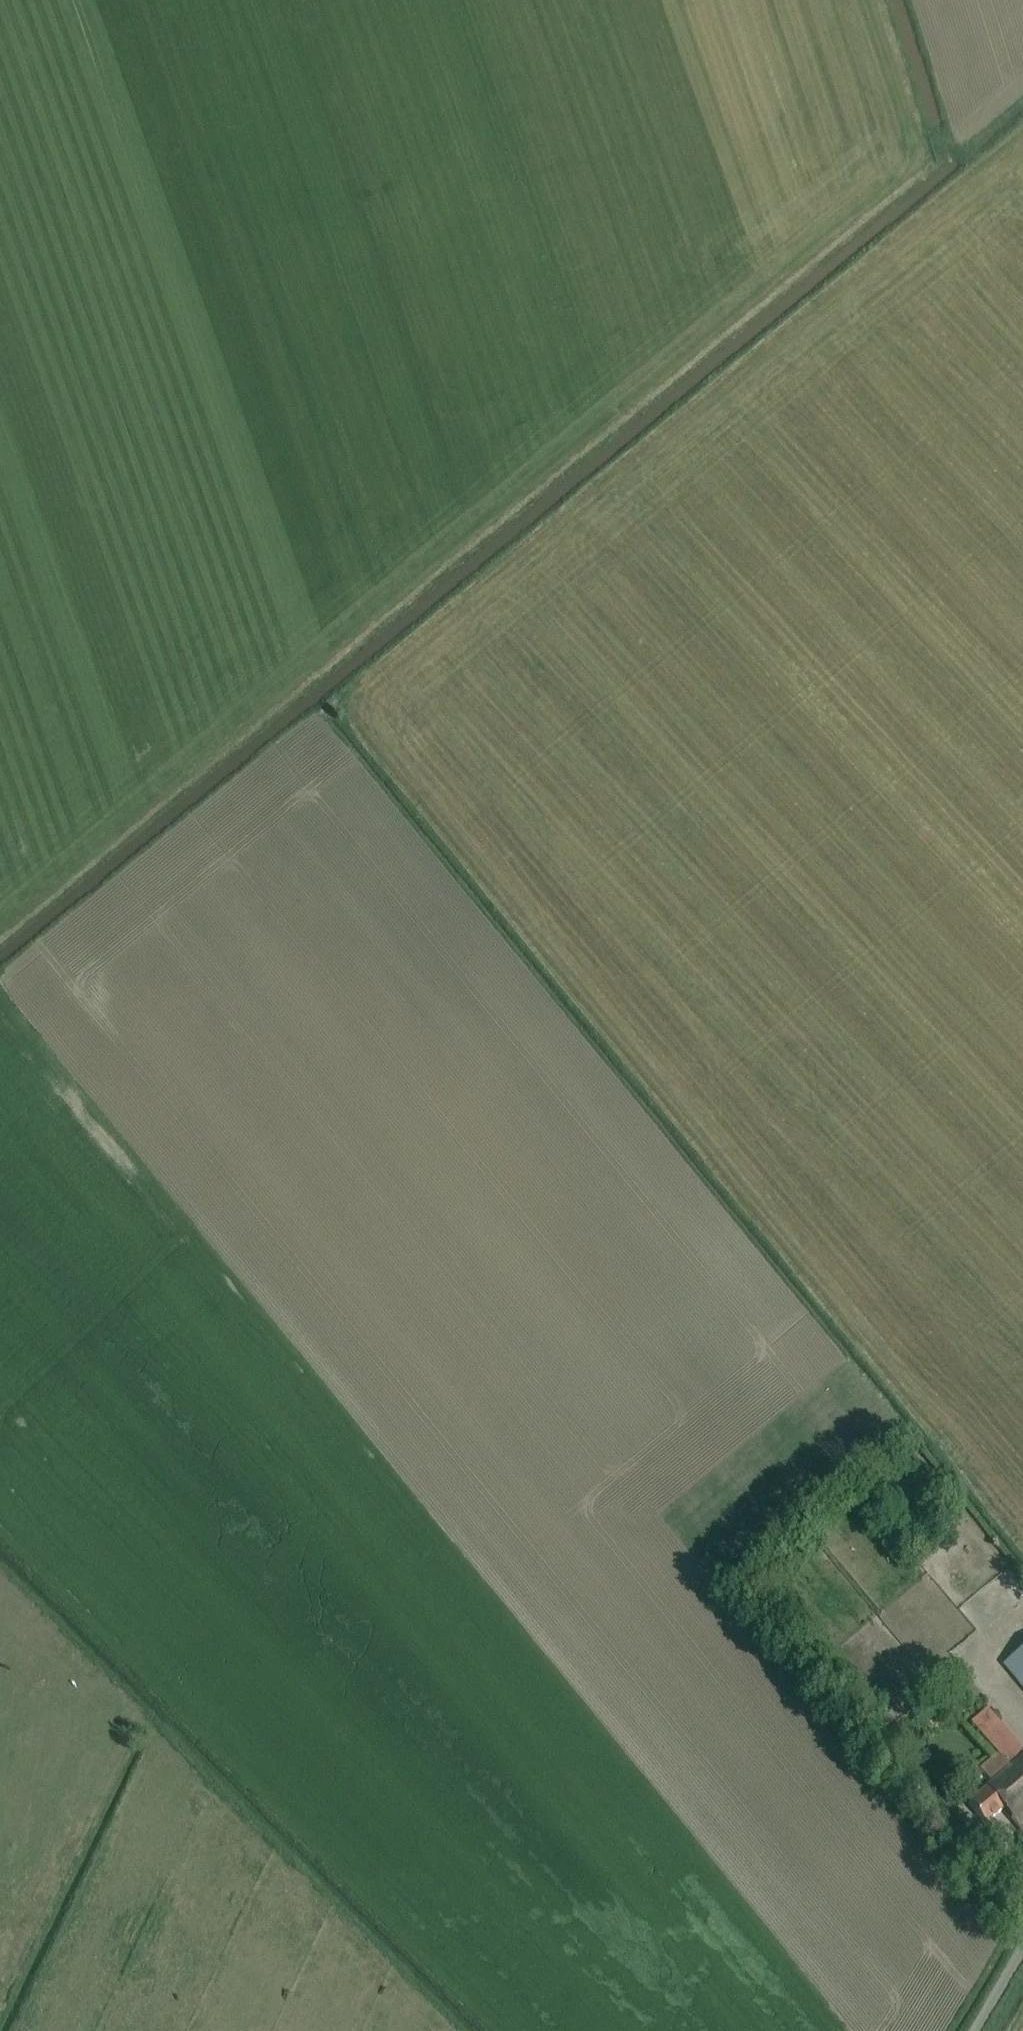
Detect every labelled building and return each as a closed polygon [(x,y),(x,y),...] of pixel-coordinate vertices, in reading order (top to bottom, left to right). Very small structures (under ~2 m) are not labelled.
[(1004,1664),(1022,1687),(1022,1648),(1004,1664)] [(986,1708),(969,1722),(1001,1758),(982,1774),(991,1784),(967,1804),(985,1824),(1003,1808),(1022,1831),(1022,1751),(986,1708)]
